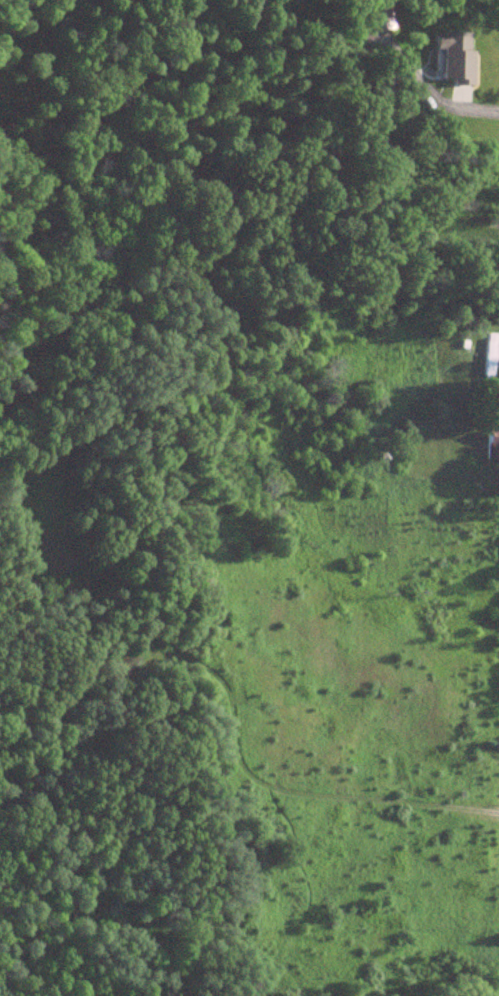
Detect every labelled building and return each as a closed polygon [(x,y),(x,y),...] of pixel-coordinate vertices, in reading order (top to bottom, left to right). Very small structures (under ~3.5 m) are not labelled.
[(473,85),(473,32),(436,32),(436,50),(443,50),(443,79),(452,79),(452,85),(473,85)] [(494,334),(483,334),(483,375),(494,375),(494,334)] [(486,436),(486,460),(498,460),(498,436),(486,436)]
